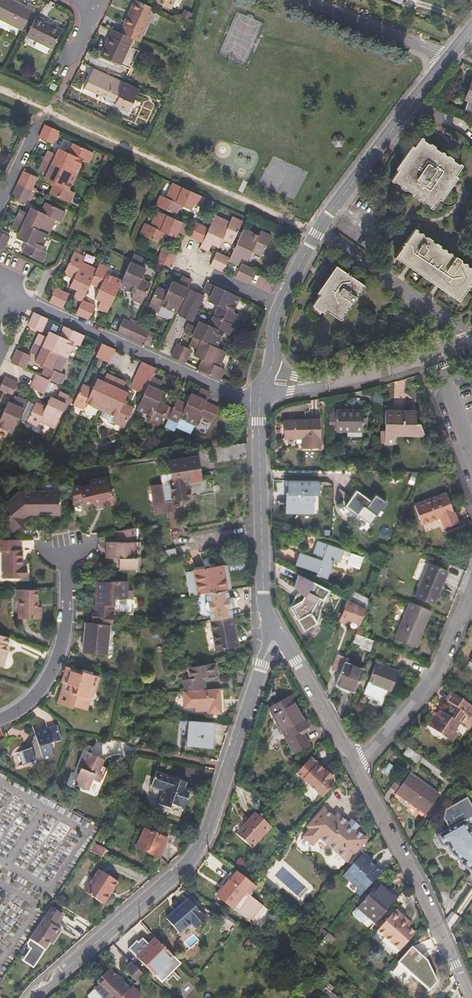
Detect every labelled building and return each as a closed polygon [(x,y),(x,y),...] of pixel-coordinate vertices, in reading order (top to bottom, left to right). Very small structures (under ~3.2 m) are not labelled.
[(36,7),(29,4),(27,8),(11,0),(1,0),(0,2),(0,19),(24,30),(36,7)] [(154,2),(172,10),(176,0),(154,0),(154,2)] [(139,41),(155,9),(136,1),(125,25),(127,26),(124,34),(134,39),(139,41)] [(185,14),(182,21),(191,25),(194,18),(185,14)] [(46,20),(38,16),(28,36),(53,49),(62,30),(46,21),(46,20)] [(113,31),(133,40),(134,39),(124,34),(114,29),(113,31)] [(122,64),(133,40),(113,31),(102,56),(122,64)] [(128,116),(140,90),(95,69),(85,89),(107,99),(106,102),(115,106),(114,109),(128,116)] [(464,110),(471,113),(471,102),(467,100),(464,110)] [(54,145),(60,132),(46,125),(40,138),(54,145)] [(341,133),(332,133),(329,142),(336,148),(344,147),(347,139),(341,133)] [(430,208),(432,210),(439,199),(456,175),(463,166),(460,164),(459,165),(453,161),(454,159),(449,155),(448,155),(447,156),(444,154),(445,153),(445,152),(444,152),(443,152),(442,153),(435,148),(436,147),(430,143),(429,144),(424,140),(424,138),(423,137),(422,137),(421,138),(392,180),(392,181),(392,182),(393,182),(395,181),(401,185),(400,187),(401,188),(405,191),(406,191),(407,190),(412,194),(413,196),(413,197),(414,197),(416,196),(419,198),(419,199),(419,201),(422,202),(423,202),(424,202),(430,206),(430,208)] [(45,161),(78,175),(84,161),(90,163),(94,154),(74,145),(70,154),(60,149),(57,155),(49,152),(45,161)] [(71,190),(78,175),(45,161),(41,170),(48,173),(46,180),(55,185),(51,194),(71,203),(76,192),(71,190)] [(19,185),(33,191),(39,178),(25,172),(19,185)] [(203,208),(207,199),(206,199),(173,183),(167,199),(161,196),(157,206),(178,216),(182,206),(192,210),(195,204),(203,208)] [(27,204),(33,191),(19,185),(13,198),(27,204)] [(17,219),(50,234),(56,220),(62,223),(66,213),(46,203),(42,213),(32,208),(29,215),(21,211),(17,219)] [(186,236),(187,235),(190,227),(158,212),(151,227),(146,224),(141,234),(162,243),(166,234),(176,239),(179,232),(186,236)] [(231,223),(216,216),(210,229),(203,244),(202,248),(209,252),(210,250),(212,245),(219,248),(223,240),(233,244),(243,222),(234,218),(231,223)] [(42,250),(50,234),(17,219),(13,229),(20,232),(18,239),(28,244),(23,253),(43,263),(48,253),(42,250)] [(203,244),(210,229),(197,223),(191,237),(203,244)] [(461,299),(471,281),(471,270),(471,269),(471,268),(470,266),(469,267),(466,265),(466,264),(464,262),(463,264),(460,261),(461,260),(455,256),(454,257),(451,255),(452,254),(450,253),(449,253),(445,251),(446,250),(444,248),(443,249),(440,247),(441,246),(436,243),(435,244),(432,242),(433,241),(427,236),(425,237),(422,235),(423,234),(421,232),(420,233),(417,231),(418,230),(416,228),(397,255),(461,299)] [(260,237),(245,230),(231,259),(230,261),(240,266),(243,259),(249,261),(253,252),(263,256),(272,236),(262,231),(260,237)] [(5,250),(11,237),(0,232),(0,247),(5,250)] [(164,248),(159,262),(172,268),(178,254),(164,248)] [(91,284),(98,269),(83,262),(86,258),(75,253),(65,274),(75,279),(71,287),(77,290),(74,298),(83,302),(84,301),(91,284)] [(230,261),(231,259),(218,253),(218,254),(212,266),(225,272),(230,261)] [(135,255),(133,260),(123,281),(120,287),(134,294),(132,299),(143,304),(152,284),(142,279),(147,269),(141,267),(144,259),(135,255)] [(110,268),(101,264),(98,269),(91,284),(101,289),(96,298),(102,301),(98,309),(108,314),(120,287),(123,281),(108,273),(110,268)] [(250,284),(256,271),(243,264),(237,278),(250,284)] [(363,288),(365,286),(339,267),(315,303),(341,321),(342,318),(341,317),(344,314),(345,314),(346,313),(345,312),(347,308),(349,308),(350,308),(351,307),(350,305),(352,302),(353,303),(357,297),(357,296),(358,293),(359,294),(361,292),(360,291),(362,287),(363,288)] [(192,281),(182,276),(179,284),(173,282),(169,292),(159,287),(150,307),(172,318),(175,313),(177,313),(192,281)] [(214,316),(235,325),(240,316),(234,313),(241,298),(209,283),(204,292),(212,296),(209,302),(219,306),(214,316)] [(57,289),(50,302),(64,308),(70,295),(57,289)] [(186,303),(199,309),(205,296),(203,295),(192,289),(186,303)] [(84,301),(83,302),(77,314),(90,320),(96,307),(84,301)] [(193,321),(199,309),(186,303),(180,315),(192,320),(193,321)] [(43,332),(49,319),(36,313),(30,326),(43,332)] [(195,338),(217,348),(225,333),(230,336),(235,325),(214,316),(210,326),(200,321),(197,327),(190,324),(186,333),(195,338)] [(131,338),(137,325),(124,319),(118,333),(131,338)] [(150,332),(137,325),(131,338),(145,344),(150,333),(150,332)] [(85,336),(65,327),(60,336),(50,331),(47,338),(40,334),(36,344),(68,358),(75,343),(81,346),(85,336)] [(199,370),(221,380),(226,370),(221,367),(228,353),(217,348),(195,338),(192,346),(199,349),(196,356),(203,359),(199,370)] [(97,357),(110,363),(116,349),(103,343),(97,357)] [(68,358),(36,344),(32,353),(39,356),(37,362),(46,366),(42,377),(50,381),(63,386),(67,376),(62,374),(68,358)] [(173,359),(185,364),(191,350),(190,349),(180,344),(173,359)] [(32,356),(19,350),(13,364),(26,370),(32,356)] [(161,427),(165,417),(170,407),(160,402),(164,391),(160,388),(163,382),(153,377),(157,369),(143,362),(137,376),(151,382),(145,394),(138,410),(153,417),(150,422),(161,427)] [(87,404),(102,411),(117,378),(108,374),(107,375),(104,382),(98,379),(94,389),(84,385),(74,405),(85,410),(87,404)] [(50,381),(42,377),(38,375),(32,387),(45,393),(50,381)] [(151,382),(137,376),(133,386),(132,388),(145,394),(151,382)] [(14,397),(19,385),(20,383),(7,377),(0,391),(2,392),(14,397)] [(102,411),(100,416),(126,427),(135,408),(124,403),(129,393),(123,390),(126,383),(127,382),(117,378),(102,411)] [(208,401),(212,393),(202,388),(198,397),(192,394),(188,403),(179,399),(174,409),(169,419),(169,420),(179,425),(182,418),(197,425),(201,416),(213,422),(220,407),(208,401)] [(56,429),(71,396),(61,392),(58,399),(52,396),(47,407),(37,402),(29,422),(38,427),(41,422),(56,429)] [(29,401),(19,397),(15,405),(10,402),(5,412),(0,410),(0,428),(14,435),(29,401)] [(165,417),(169,419),(174,409),(170,407),(165,417)] [(364,411),(337,411),(337,431),(363,431),(364,411)] [(416,412),(386,411),(386,443),(396,443),(396,429),(414,429),(415,435),(425,435),(423,428),(421,424),(417,423),(416,412)] [(321,420),(285,420),(286,439),(303,439),(303,448),(322,448),(321,420)] [(163,485),(153,487),(155,504),(174,501),(190,498),(187,482),(202,480),(197,456),(170,460),(172,473),(162,475),(163,485)] [(76,486),(72,487),(71,502),(84,500),(86,508),(113,502),(107,477),(91,480),(92,485),(81,487),(76,488),(76,486)] [(321,480),(289,480),(289,493),(287,493),(287,502),(314,511),(314,494),(321,494),(321,480)] [(383,508),(356,489),(345,506),(371,525),(383,508)] [(59,491),(20,493),(4,507),(10,514),(5,519),(16,531),(26,522),(23,519),(28,513),(32,513),(32,515),(44,515),(45,511),(59,511),(59,491)] [(447,493),(415,505),(423,524),(441,517),(445,527),(459,522),(447,493)] [(174,501),(155,504),(158,520),(176,517),(174,501)] [(314,511),(287,502),(287,513),(314,514),(314,511)] [(135,541),(135,527),(119,529),(120,540),(111,541),(110,557),(120,557),(120,569),(138,568),(138,557),(134,557),(133,541),(135,541)] [(0,540),(0,550),(4,550),(4,578),(28,578),(28,566),(24,566),(23,550),(21,550),(21,540),(0,540)] [(342,558),(345,550),(318,541),(314,553),(316,554),(315,558),(301,553),(297,564),(319,573),(318,575),(328,578),(333,563),(330,562),(331,559),(341,563),(342,558)] [(174,547),(176,557),(189,554),(188,545),(174,547)] [(349,560),(351,553),(345,550),(342,558),(349,560)] [(364,557),(351,553),(349,560),(347,565),(360,569),(364,557)] [(307,579),(276,562),(276,574),(296,584),(292,593),(298,596),(294,606),(322,620),(332,602),(303,587),(307,579)] [(449,572),(430,564),(416,597),(435,605),(449,572)] [(388,567),(383,565),(380,573),(386,576),(388,567)] [(197,584),(226,579),(224,566),(194,571),(197,584)] [(197,584),(194,571),(186,572),(188,586),(197,584)] [(228,587),(226,579),(197,584),(198,592),(228,587)] [(127,599),(128,581),(98,581),(97,599),(100,599),(100,605),(93,605),(92,623),(108,624),(112,625),(114,598),(127,599)] [(230,598),(229,589),(208,593),(212,620),(233,616),(232,608),(239,606),(238,601),(237,599),(236,598),(235,597),(230,598)] [(39,590),(19,590),(19,607),(20,607),(20,618),(42,618),(42,608),(39,608),(39,590)] [(348,599),(362,606),(366,597),(352,590),(347,599),(348,599)] [(360,624),(366,608),(362,606),(348,599),(342,616),(348,618),(360,624)] [(417,647),(432,610),(411,602),(396,638),(417,647)] [(239,645),(233,616),(212,620),(211,620),(217,650),(239,645)] [(108,624),(92,623),(88,622),(87,635),(84,635),(83,651),(106,654),(108,624)] [(356,633),(364,636),(364,634),(365,632),(363,628),(359,627),(356,633)] [(370,651),(374,640),(364,636),(356,633),(353,641),(362,644),(361,646),(370,651)] [(0,634),(0,665),(5,667),(9,654),(6,653),(11,637),(0,634)] [(341,672),(345,662),(347,657),(339,654),(333,669),(341,672)] [(219,673),(217,661),(190,667),(192,678),(184,680),(186,690),(206,689),(204,676),(219,673)] [(336,684),(355,691),(363,669),(345,662),(341,672),(336,684)] [(399,671),(377,663),(370,681),(392,690),(399,671)] [(100,676),(83,671),(82,673),(68,669),(64,682),(65,683),(59,702),(72,706),(73,704),(88,709),(90,699),(87,698),(89,690),(95,692),(100,676)] [(221,688),(236,687),(235,677),(220,678),(221,688)] [(220,688),(206,689),(186,690),(185,690),(185,706),(197,706),(198,710),(209,709),(210,713),(222,712),(220,688)] [(455,694),(450,701),(452,703),(443,717),(440,715),(431,728),(449,739),(460,724),(469,730),(471,725),(471,705),(455,694)] [(296,724),(303,720),(291,698),(270,709),(296,754),(309,747),(300,731),(296,724)] [(214,740),(215,722),(189,720),(189,728),(187,728),(187,738),(188,738),(188,745),(211,747),(212,740),(214,740)] [(307,727),(303,720),(296,724),(300,731),(307,727)] [(51,727),(39,730),(40,735),(32,747),(21,750),(24,763),(37,760),(38,761),(45,759),(45,760),(56,757),(52,742),(55,741),(51,727)] [(129,742),(139,744),(139,737),(132,736),(129,742)] [(422,757),(409,748),(405,754),(417,764),(419,761),(422,757)] [(101,783),(104,773),(100,771),(101,767),(105,757),(88,751),(85,759),(83,758),(78,773),(79,773),(76,782),(77,784),(89,788),(91,787),(94,780),(101,783)] [(422,757),(419,761),(447,781),(449,777),(448,776),(422,757)] [(311,758),(298,773),(305,779),(304,779),(324,797),(332,789),(328,786),(334,778),(326,771),(325,771),(318,765),(318,764),(311,758)] [(182,779),(157,772),(153,784),(164,788),(160,802),(172,806),(173,804),(185,807),(191,789),(180,785),(182,779)] [(405,782),(398,792),(397,794),(426,814),(441,794),(411,774),(405,782)] [(392,788),(398,792),(405,782),(399,778),(392,788)] [(471,885),(471,834),(471,833),(465,821),(471,817),(471,806),(468,798),(447,810),(445,818),(450,829),(439,835),(437,839),(440,846),(445,848),(450,845),(457,858),(470,868),(462,878),(471,885)] [(305,838),(312,844),(313,845),(320,838),(348,862),(367,840),(356,830),(358,827),(352,821),(349,825),(338,814),(335,818),(324,809),(308,827),(311,829),(304,837),(305,838)] [(271,828),(259,816),(256,814),(238,832),(253,847),(271,828)] [(168,840),(146,830),(138,847),(161,857),(168,840)] [(310,848),(312,844),(305,838),(302,841),(302,845),(306,847),(310,848)] [(370,858),(364,853),(346,873),(352,878),(350,881),(360,889),(357,893),(361,897),(382,874),(370,864),(368,861),(370,858)] [(240,858),(236,862),(244,868),(247,864),(240,858)] [(86,892),(102,902),(111,889),(114,891),(120,882),(100,870),(86,892)] [(250,881),(237,872),(231,880),(230,879),(217,895),(251,922),(263,906),(250,895),(256,886),(250,881)] [(264,879),(258,887),(265,893),(270,885),(264,879)] [(270,885),(265,893),(271,897),(276,890),(270,885)] [(376,926),(398,902),(380,885),(358,909),(369,919),(376,926)] [(111,889),(102,902),(105,904),(114,891),(111,889)] [(188,898),(166,917),(181,934),(192,924),(196,927),(206,918),(188,898)] [(62,913),(52,907),(31,939),(45,947),(46,948),(50,940),(53,941),(61,928),(55,925),(62,913)] [(369,919),(358,909),(354,913),(354,917),(362,924),(365,924),(369,919)] [(406,926),(409,922),(397,911),(378,931),(400,952),(415,934),(410,929),(406,926)] [(322,928),(318,933),(324,938),(329,933),(322,928)] [(261,930),(256,936),(268,945),(272,939),(261,930)] [(329,933),(324,938),(333,944),(337,939),(329,933)] [(263,943),(253,935),(245,945),(249,949),(252,945),(257,949),(263,943)] [(182,964),(157,938),(148,946),(150,949),(139,959),(162,983),(182,964)] [(31,939),(29,943),(28,947),(39,953),(40,953),(43,952),(45,947),(31,939)] [(436,978),(408,954),(395,968),(423,993),(436,978)] [(297,956),(292,963),(298,968),(299,968),(305,961),(297,956)] [(138,968),(136,966),(130,973),(138,982),(145,975),(138,968)] [(305,974),(298,968),(293,973),(301,980),(305,974)] [(89,997),(91,997),(122,997),(131,989),(110,969),(98,980),(98,983),(100,985),(89,996),(89,997)] [(133,987),(131,989),(122,997),(139,997),(142,994),(133,987)] [(327,989),(322,996),(325,997),(339,997),(327,989)]
